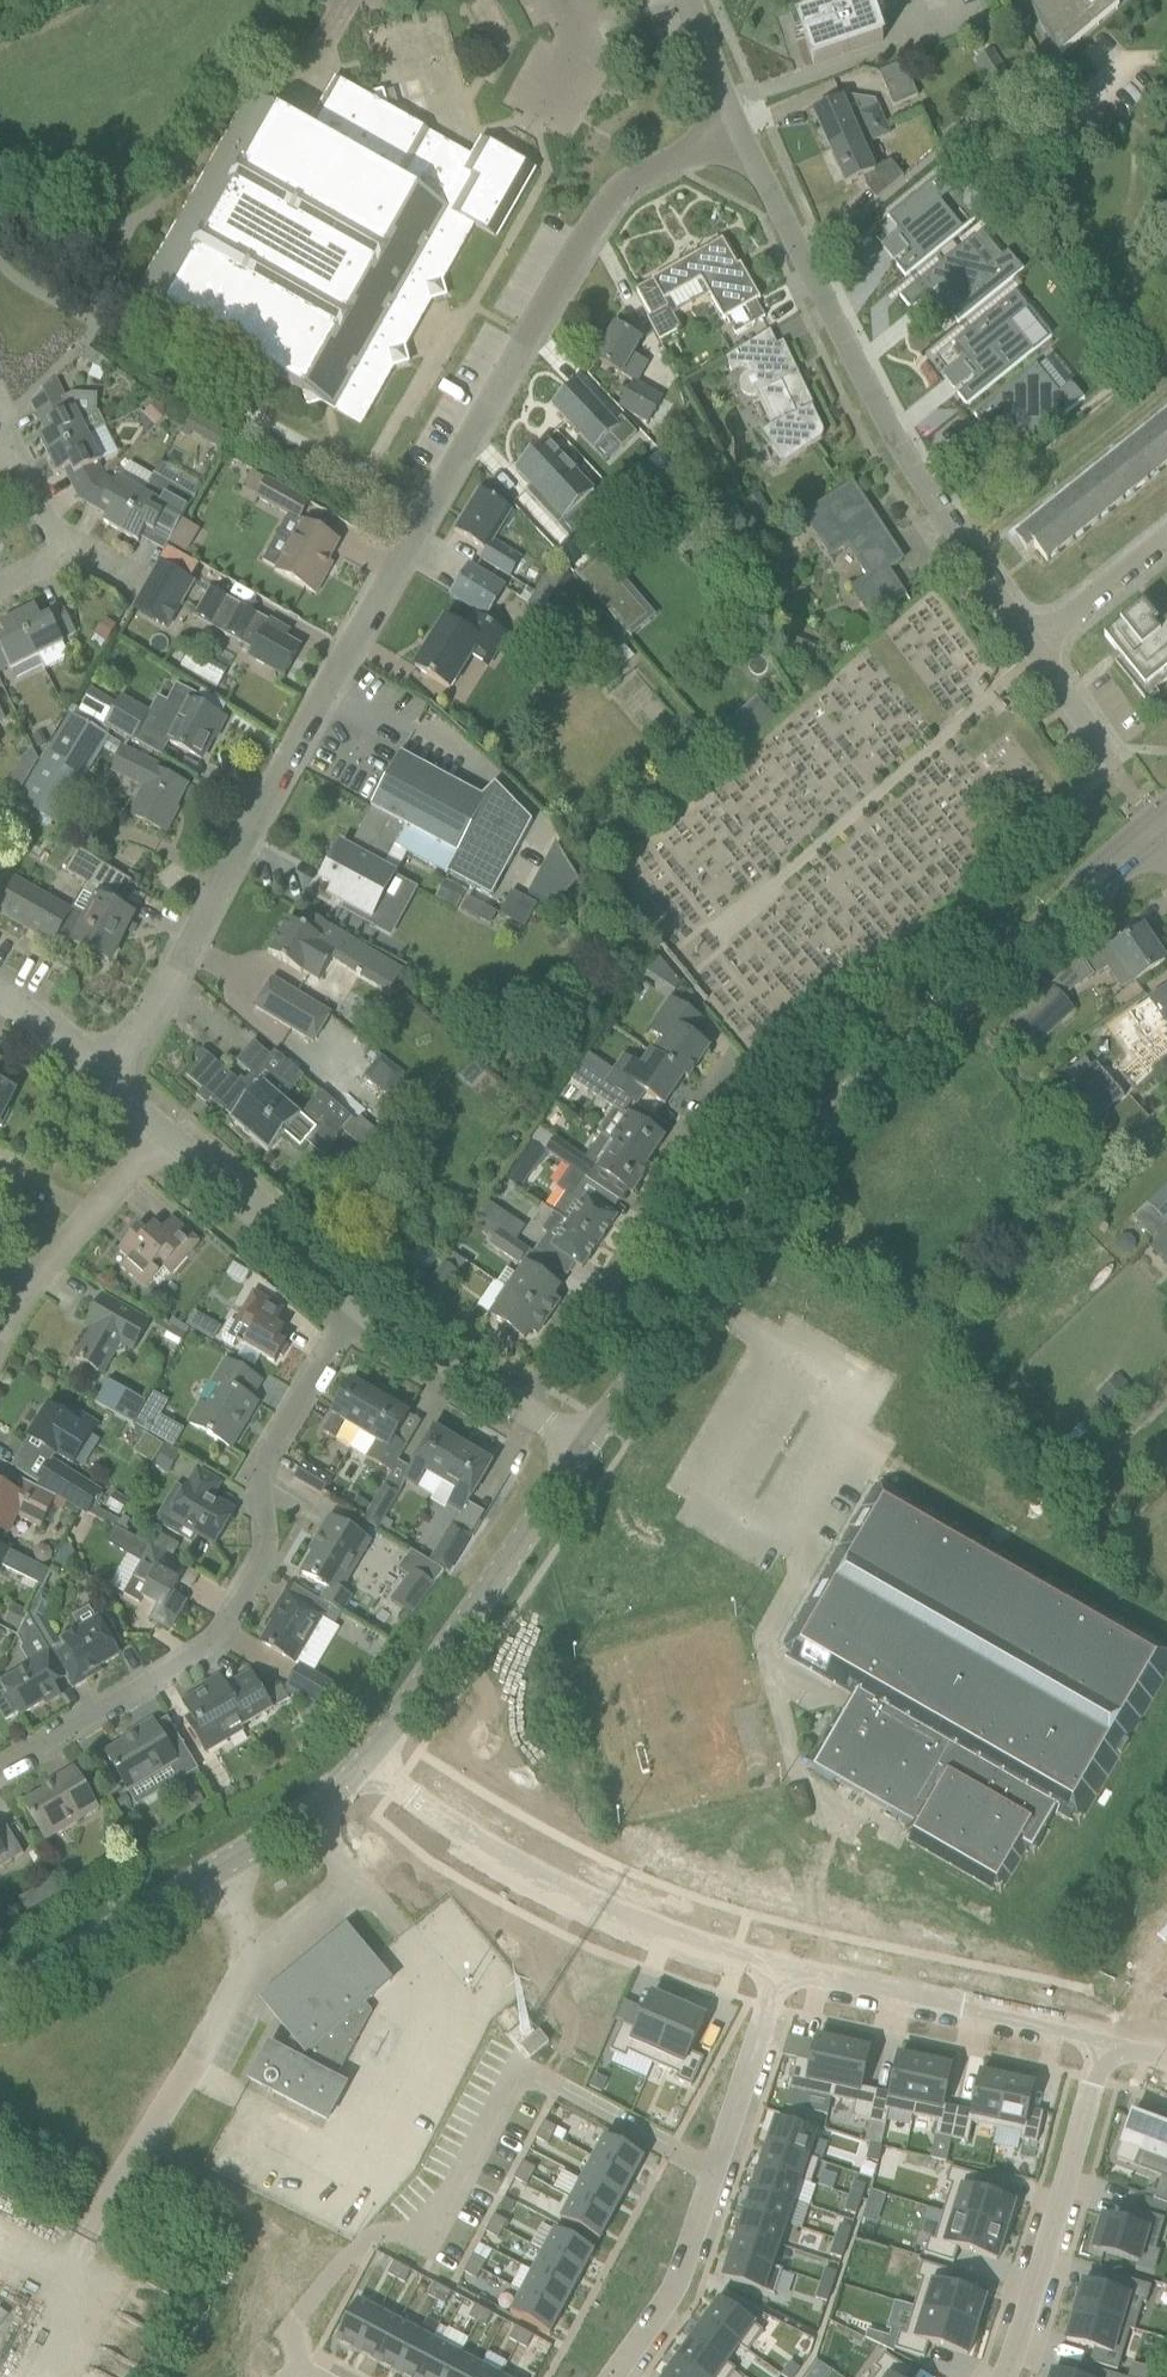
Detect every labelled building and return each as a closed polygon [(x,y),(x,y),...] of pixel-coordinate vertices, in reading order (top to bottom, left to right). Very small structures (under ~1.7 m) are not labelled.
[(837,10),(811,19),(816,34),(804,39),(813,65),(884,41),(874,14),(885,10),(881,0),(833,0),(837,10)] [(1054,48),(1104,5),(1104,6),(1105,5),(1104,2),(1106,0),(1026,0),(1054,48)] [(993,52),(977,62),(988,79),(1003,69),(993,52)] [(918,96),(903,62),(879,73),(893,106),(918,96)] [(323,404),(331,408),(352,421),(367,417),(395,367),(411,363),(406,348),(433,301),(448,297),(443,281),(475,226),(496,238),(535,170),(482,140),(473,158),(388,109),(384,93),(368,97),(338,79),(309,130),(265,104),(252,108),(236,134),(240,149),(223,179),(209,183),(189,218),(193,231),(175,263),(161,266),(147,292),(151,305),(306,394),(310,408),(323,404)] [(814,112),(830,149),(858,137),(864,134),(847,97),(814,112)] [(886,124),(878,104),(857,113),(866,133),(886,124)] [(891,135),(886,124),(866,133),(870,144),(891,135)] [(858,137),(830,149),(847,186),(869,176),(872,181),(865,187),(876,200),(904,177),(890,161),(872,169),(858,137)] [(939,175),(887,218),(888,219),(890,218),(900,230),(905,237),(901,240),(900,239),(899,240),(908,251),(909,250),(911,254),(896,266),(905,277),(963,230),(962,229),(940,201),(952,192),(950,189),(939,175)] [(726,238),(636,290),(648,311),(651,316),(651,317),(648,319),(660,342),(682,329),(674,316),(670,308),(669,307),(665,300),(701,280),(724,320),(739,311),(745,308),(756,301),(760,299),(726,238)] [(968,241),(900,297),(909,308),(928,293),(930,296),(930,297),(939,308),(940,308),(939,307),(943,303),(948,310),(958,322),(956,323),(958,325),(1024,270),(1018,263),(1017,264),(1008,252),(1003,256),(988,269),(968,244),(969,243),(969,242),(968,241)] [(1016,292),(952,344),(953,345),(955,344),(965,356),(970,363),(966,366),(965,365),(964,366),(973,377),(974,376),(977,380),(958,395),(967,406),(1033,352),(1010,324),(1028,309),(1026,306),(1027,306),(1016,292)] [(756,301),(745,308),(754,324),(766,317),(756,301)] [(649,364),(633,354),(640,341),(616,327),(596,361),(633,382),(619,407),(649,423),(662,398),(638,384),(649,364)] [(762,434),(780,459),(820,440),(821,439),(822,438),(823,437),(823,436),(823,434),(823,433),(823,432),(823,430),(782,345),(756,358),(750,344),(725,359),(732,374),(743,369),(746,374),(743,376),(741,379),(739,383),(739,387),(740,391),(743,395),(747,396),(749,397),(752,397),(756,396),(771,428),(762,434)] [(99,356),(90,365),(108,372),(110,364),(99,356)] [(1036,365),(974,415),(983,427),(1002,411),(1005,415),(1004,415),(1013,427),(1014,426),(1013,425),(1017,422),(1032,441),(1030,442),(1031,443),(1085,399),(1074,386),(1073,387),(1071,384),(1073,382),(1051,356),(1038,367),(1036,365)] [(42,441),(50,459),(90,439),(88,435),(107,427),(100,411),(97,413),(97,395),(72,394),(64,398),(56,380),(32,402),(49,437),(42,441)] [(578,384),(553,407),(594,451),(610,436),(622,449),(637,434),(621,418),(615,424),(578,384)] [(146,418),(157,430),(171,416),(160,405),(146,418)] [(1011,533),(1027,552),(1034,547),(1047,563),(1048,562),(1046,559),(1055,552),(1057,554),(1073,542),(1071,539),(1080,532),(1082,534),(1098,521),(1096,519),(1105,512),(1107,514),(1123,501),(1121,499),(1130,491),(1132,494),(1148,481),(1146,479),(1155,471),(1157,474),(1166,466),(1166,407),(1011,533)] [(201,442),(210,426),(190,415),(179,434),(189,439),(191,436),(201,442)] [(67,473),(81,501),(104,478),(99,468),(103,466),(90,439),(50,459),(59,476),(67,473)] [(548,443),(517,471),(531,486),(525,491),(558,526),(594,493),(548,443)] [(145,496),(123,534),(141,544),(145,537),(166,549),(190,507),(202,485),(163,463),(155,478),(151,484),(145,496)] [(104,478),(81,501),(110,517),(106,524),(123,534),(145,496),(119,482),(117,485),(104,478)] [(259,495),(257,499),(288,517),(298,523),(301,519),(309,503),(268,480),(259,495)] [(886,569),(901,559),(852,485),(832,499),(808,515),(833,553),(849,542),(872,577),(856,588),(875,616),(907,595),(886,569)] [(480,559),(501,571),(511,577),(522,559),(492,541),(510,511),(478,491),(453,532),(484,551),(480,559)] [(773,516),(761,496),(749,502),(760,523),(773,516)] [(749,519),(736,509),(726,522),(739,531),(749,519)] [(269,552),(264,562),(277,570),(276,571),(315,593),(326,573),(322,570),(339,541),(305,521),(283,559),(269,552)] [(134,608),(168,628),(194,582),(159,561),(134,608)] [(647,619),(597,561),(579,576),(576,573),(575,574),(631,639),(632,638),(631,637),(629,634),(647,619)] [(547,615),(571,574),(552,563),(529,604),(547,615)] [(450,596),(470,608),(486,617),(503,588),(468,567),(450,596)] [(291,633),(269,621),(213,590),(198,618),(244,643),(243,646),(255,653),(252,658),(287,677),(302,650),(287,642),(291,633)] [(1107,636),(1124,657),(1118,662),(1147,699),(1166,683),(1166,633),(1164,636),(1159,629),(1158,630),(1155,626),(1160,622),(1145,604),(1107,636)] [(37,610),(19,619),(40,660),(45,670),(64,660),(67,652),(65,647),(66,647),(64,642),(78,635),(64,606),(41,618),(37,610)] [(415,669),(435,682),(450,691),(470,657),(486,667),(506,635),(473,614),(463,632),(444,620),(415,669)] [(19,619),(1,628),(5,635),(0,638),(0,675),(12,669),(13,673),(40,660),(19,619)] [(108,643),(119,627),(108,620),(98,636),(108,643)] [(614,628),(599,641),(612,657),(624,646),(627,644),(614,628)] [(793,637),(788,650),(810,659),(815,646),(793,637)] [(122,696),(116,706),(105,724),(112,729),(135,742),(144,726),(173,741),(171,744),(204,761),(217,734),(213,732),(220,718),(199,707),(204,698),(178,685),(162,719),(151,714),(122,696)] [(84,702),(79,710),(105,724),(116,706),(91,690),(89,694),(84,702)] [(757,697),(714,735),(732,757),(775,719),(757,697)] [(71,715),(15,810),(58,837),(61,832),(55,828),(103,749),(115,756),(122,745),(108,737),(112,729),(105,724),(96,719),(79,710),(75,707),(74,706),(69,713),(71,715)] [(46,745),(42,736),(33,740),(38,749),(46,745)] [(116,773),(147,790),(133,816),(166,834),(175,817),(172,816),(187,786),(156,770),(159,765),(128,749),(116,773)] [(34,769),(38,762),(33,753),(22,763),(34,769)] [(488,800),(400,753),(372,804),(374,805),(351,847),(386,867),(397,847),(469,887),(490,849),(512,861),(531,822),(496,785),(488,800)] [(34,769),(22,763),(10,783),(22,790),(34,769)] [(557,843),(529,895),(554,909),(579,880),(557,843)] [(386,867),(351,847),(350,848),(341,844),(325,878),(337,885),(332,893),(347,901),(343,908),(393,934),(417,888),(395,876),(397,872),(386,867)] [(78,851),(66,871),(88,885),(72,913),(56,942),(75,952),(78,947),(108,964),(126,933),(132,936),(136,928),(131,925),(135,917),(120,908),(134,883),(78,851)] [(56,942),(72,913),(0,873),(0,912),(56,943),(56,942)] [(450,883),(441,901),(459,910),(468,893),(450,883)] [(512,891),(500,914),(524,927),(537,905),(512,891)] [(468,898),(461,910),(474,917),(480,905),(468,898)] [(289,920),(269,953),(301,973),(302,971),(318,981),(331,960),(334,956),(350,966),(362,946),(311,916),(303,929),(289,920)] [(1079,945),(1092,965),(1098,973),(1108,966),(1122,987),(1134,978),(1136,981),(1165,961),(1143,929),(1115,948),(1102,930),(1079,945)] [(1081,958),(1051,986),(1061,998),(1093,976),(1081,958)] [(384,960),(374,976),(393,988),(403,972),(384,960)] [(670,993),(680,981),(656,961),(646,973),(670,993)] [(330,1013),(274,979),(256,1007),(313,1042),(330,1013)] [(1051,986),(1013,1021),(1036,1045),(1073,1011),(1061,998),(1051,986)] [(1120,1078),(1135,1094),(1166,1063),(1166,1043),(1162,1038),(1160,1034),(1166,1029),(1166,991),(1128,1017),(1143,1039),(1129,1053),(1137,1062),(1120,1078)] [(703,1021),(671,1000),(650,1031),(665,1042),(656,1055),(685,1077),(689,1079),(709,1049),(686,1033),(696,1019),(702,1022),(703,1021)] [(380,1143),(321,1092),(301,1115),(284,1100),(304,1077),(276,1053),(272,1058),(254,1043),(237,1064),(256,1080),(250,1087),(241,1079),(239,1082),(207,1055),(205,1054),(204,1053),(202,1053),(200,1054),(198,1055),(198,1056),(197,1057),(197,1058),(197,1059),(197,1061),(197,1062),(198,1063),(199,1064),(202,1067),(192,1078),(206,1090),(203,1093),(235,1121),(232,1124),(270,1156),(286,1137),(301,1150),(309,1141),(325,1154),(343,1133),(370,1155),(380,1143)] [(607,1084),(633,1101),(638,1104),(638,1103),(633,1099),(640,1089),(665,1106),(685,1077),(656,1055),(653,1053),(642,1069),(625,1057),(612,1076),(607,1084)] [(601,1136),(647,1165),(664,1140),(625,1113),(633,1101),(607,1084),(597,1077),(581,1067),(571,1080),(589,1091),(589,1092),(613,1109),(597,1133),(601,1136)] [(1103,1071),(1072,1100),(1095,1125),(1126,1096),(1103,1071)] [(14,1093),(0,1085),(0,1119),(14,1093)] [(1092,1132),(1110,1152),(1148,1116),(1130,1096),(1092,1132)] [(547,1152),(568,1167),(586,1179),(594,1166),(599,1169),(598,1170),(633,1194),(651,1168),(647,1165),(601,1136),(585,1159),(556,1139),(547,1152)] [(531,1141),(518,1160),(533,1171),(546,1152),(531,1141)] [(555,1186),(566,1194),(553,1212),(600,1243),(617,1218),(602,1208),(610,1195),(586,1179),(568,1167),(555,1186)] [(1166,1224),(1166,1187),(1136,1217),(1154,1236),(1166,1224)] [(488,1224),(501,1232),(517,1243),(526,1228),(487,1201),(477,1216),(488,1224)] [(994,1203),(981,1215),(990,1224),(1003,1212),(994,1203)] [(542,1230),(547,1234),(534,1254),(563,1273),(571,1261),(582,1268),(600,1243),(553,1212),(554,1213),(542,1230)] [(122,1267),(147,1289),(155,1282),(159,1285),(169,1275),(171,1277),(176,1271),(175,1270),(199,1243),(172,1220),(161,1232),(154,1226),(146,1235),(139,1229),(119,1252),(128,1260),(122,1267)] [(517,1243),(501,1232),(492,1247),(520,1265),(529,1251),(517,1243)] [(1166,1265),(1166,1232),(1151,1249),(1166,1265)] [(511,1293),(548,1318),(559,1302),(553,1297),(559,1288),(526,1265),(517,1279),(519,1281),(511,1293)] [(275,1364),(286,1345),(278,1341),(284,1331),(275,1325),(284,1310),(254,1293),(242,1313),(236,1324),(230,1320),(223,1334),(223,1337),(225,1341),(233,1346),(236,1341),(254,1352),(275,1364)] [(537,1334),(548,1318),(511,1293),(502,1307),(499,1305),(491,1317),(524,1339),(530,1330),(537,1334)] [(150,1325),(123,1309),(102,1297),(87,1324),(93,1328),(75,1360),(99,1374),(111,1354),(115,1356),(126,1353),(129,1348),(135,1352),(150,1325)] [(187,1326),(200,1333),(209,1320),(193,1311),(187,1326)] [(172,1319),(169,1326),(186,1335),(190,1329),(182,1325),(172,1319)] [(261,1382),(241,1370),(227,1362),(214,1383),(221,1387),(208,1409),(201,1405),(189,1425),(231,1449),(258,1404),(251,1400),(261,1382)] [(1118,1376),(1099,1395),(1112,1409),(1131,1390),(1118,1376)] [(110,1378),(96,1403),(134,1425),(148,1400),(110,1378)] [(361,1433),(382,1398),(354,1381),(323,1433),(337,1441),(347,1425),(360,1433),(361,1433)] [(168,1404),(155,1396),(147,1411),(160,1418),(168,1404)] [(382,1398),(361,1433),(376,1442),(366,1459),(392,1474),(408,1447),(395,1439),(410,1415),(382,1398)] [(98,1425),(67,1406),(62,1414),(50,1406),(39,1423),(34,1423),(29,1432),(31,1436),(30,1439),(57,1456),(58,1455),(74,1465),(98,1425)] [(426,1474),(441,1483),(463,1446),(434,1429),(404,1479),(418,1488),(426,1474)] [(145,1435),(134,1453),(152,1465),(164,1447),(145,1435)] [(168,1446),(156,1465),(169,1473),(181,1453),(168,1446)] [(463,1446),(441,1483),(455,1492),(447,1505),(462,1513),(462,1514),(468,1503),(492,1464),(463,1446)] [(52,1461),(39,1482),(88,1512),(100,1492),(52,1461)] [(305,1465),(295,1481),(323,1497),(332,1481),(305,1465)] [(198,1470),(189,1484),(181,1497),(173,1492),(156,1521),(178,1534),(188,1519),(200,1527),(197,1533),(214,1544),(234,1511),(211,1498),(220,1483),(198,1470)] [(1035,1857),(1050,1830),(1041,1825),(1050,1809),(1080,1827),(1166,1677),(1166,1644),(898,1488),(878,1476),(776,1651),(847,1693),(856,1698),(846,1715),(837,1709),(803,1768),(837,1788),(840,1782),(886,1808),(883,1815),(903,1827),(898,1836),(1000,1896),(1012,1875),(1026,1852),(1035,1857)] [(44,1490),(23,1479),(16,1492),(0,1484),(0,1528),(9,1533),(18,1517),(42,1529),(58,1497),(44,1490)] [(377,1530),(378,1529),(391,1537),(397,1541),(400,1536),(381,1524),(400,1493),(385,1484),(372,1506),(366,1517),(363,1521),(377,1530)] [(130,1501),(117,1493),(110,1505),(123,1513),(130,1501)] [(355,1510),(366,1517),(372,1506),(361,1500),(355,1510)] [(371,1544),(353,1533),(333,1520),(313,1552),(316,1555),(304,1574),(327,1588),(320,1600),(342,1614),(352,1597),(342,1590),(371,1544)] [(453,1525),(431,1561),(444,1569),(449,1572),(471,1535),(455,1525),(453,1525)] [(106,1542),(141,1562),(132,1578),(133,1579),(124,1595),(140,1604),(143,1599),(159,1608),(152,1620),(170,1631),(187,1601),(174,1594),(180,1584),(171,1579),(179,1564),(171,1559),(155,1550),(149,1547),(115,1527),(106,1542)] [(157,1534),(149,1547),(155,1550),(171,1559),(178,1546),(157,1534)] [(3,1566),(11,1550),(0,1545),(0,1573),(3,1566)] [(31,1560),(11,1550),(3,1566),(23,1576),(31,1560)] [(409,1577),(392,1601),(412,1615),(433,1586),(444,1569),(431,1561),(411,1550),(398,1569),(409,1577)] [(275,1622),(263,1642),(299,1665),(300,1664),(314,1672),(341,1628),(335,1624),(323,1617),(329,1608),(296,1587),(291,1594),(288,1592),(271,1619),(275,1622)] [(6,1623),(20,1629),(28,1612),(29,1611),(16,1604),(6,1623)] [(329,1608),(323,1617),(335,1624),(341,1615),(329,1608)] [(21,1651),(30,1666),(4,1682),(22,1714),(45,1701),(47,1704),(62,1695),(55,1684),(68,1676),(56,1656),(52,1651),(51,1652),(48,1647),(50,1646),(29,1611),(28,1612),(20,1629),(19,1630),(18,1635),(23,1638),(25,1637),(28,1641),(25,1643),(21,1651)] [(69,1648),(56,1656),(68,1676),(74,1688),(94,1676),(92,1672),(121,1655),(99,1618),(64,1639),(69,1648)] [(286,1688),(329,1713),(343,1689),(300,1664),(299,1665),(286,1688)] [(244,1730),(242,1727),(273,1709),(251,1672),(208,1697),(205,1692),(186,1704),(193,1716),(187,1720),(206,1753),(244,1730)] [(280,1689),(270,1695),(278,1707),(288,1701),(280,1689)] [(125,1738),(126,1740),(107,1752),(138,1805),(159,1792),(151,1778),(179,1762),(155,1721),(125,1738)] [(190,1755),(179,1762),(187,1776),(199,1769),(193,1760),(190,1755)] [(100,1809),(88,1789),(76,1768),(44,1786),(47,1791),(25,1804),(47,1840),(100,1809)] [(119,1820),(108,1827),(117,1843),(129,1836),(119,1820)] [(1,1869),(25,1855),(10,1830),(0,1836),(0,1867),(1,1869)] [(270,2044),(250,2081),(327,2122),(347,2086),(336,2080),(373,2011),(366,2002),(391,1980),(351,1933),(267,2005),(292,2036),(284,2052),(270,2044)] [(623,2023),(610,2051),(626,2058),(628,2053),(653,2064),(660,2048),(678,2006),(652,1994),(637,2029),(623,2023)] [(660,2048),(653,2064),(678,2075),(676,2080),(691,2087),(704,2058),(690,2052),(705,2018),(678,2006),(660,2048)] [(539,2031),(519,2048),(529,2059),(549,2043),(539,2031)] [(796,2059),(790,2090),(831,2099),(843,2044),(817,2038),(811,2063),(796,2059)] [(843,2044),(831,2099),(856,2104),(853,2118),(869,2121),(876,2091),(861,2088),(869,2050),(843,2044)] [(876,2091),(869,2121),(885,2125),(889,2111),(913,2116),(925,2062),(898,2056),(890,2094),(876,2091)] [(925,2062),(913,2116),(938,2122),(935,2136),(951,2139),(958,2109),(943,2106),(951,2068),(925,2062)] [(958,2109),(951,2139),(968,2143),(972,2123),(996,2128),(1007,2080),(980,2074),(972,2112),(958,2109)] [(594,2075),(589,2087),(600,2092),(606,2081),(594,2075)] [(1007,2080),(996,2128),(1021,2134),(1020,2139),(1037,2143),(1043,2113),(1028,2110),(1033,2085),(1007,2080)] [(1121,2142),(1140,2149),(1133,2166),(1161,2177),(1166,2179),(1166,2127),(1132,2114),(1121,2142)] [(545,2121),(540,2129),(553,2136),(558,2128),(545,2121)] [(776,2121),(768,2145),(807,2158),(808,2157),(816,2134),(776,2121)] [(540,2129),(536,2138),(548,2145),(553,2136),(540,2129)] [(605,2137),(594,2158),(633,2179),(644,2158),(605,2137)] [(871,2144),(867,2160),(878,2163),(882,2148),(882,2147),(871,2144)] [(768,2145),(761,2167),(800,2180),(800,2181),(811,2185),(819,2161),(808,2157),(807,2158),(768,2145)] [(594,2158),(583,2178),(622,2199),(633,2179),(594,2158)] [(523,2162),(518,2170),(531,2177),(536,2168),(523,2162)] [(761,2167),(754,2189),(793,2202),(800,2181),(800,2180),(761,2167)] [(950,2185),(942,2212),(1006,2232),(1015,2203),(976,2191),(980,2176),(951,2167),(946,2184),(950,2185)] [(518,2170),(514,2179),(527,2186),(531,2177),(518,2170)] [(583,2178),(572,2199),(611,2220),(622,2199),(583,2178)] [(853,2182),(848,2196),(857,2199),(862,2185),(853,2182)] [(1099,2206),(1113,2211),(1118,2196),(1085,2184),(1066,2236),(1086,2243),(1099,2206)] [(1158,2185),(1153,2199),(1166,2205),(1166,2188),(1158,2185)] [(754,2189),(747,2211),(786,2224),(793,2202),(754,2189)] [(868,2202),(863,2217),(876,2222),(885,2195),(872,2190),(868,2202)] [(848,2196),(844,2209),(853,2212),(857,2199),(848,2196)] [(1144,2206),(1166,2212),(1166,2210),(1166,2205),(1147,2197),(1144,2206)] [(572,2199),(560,2220),(600,2241),(611,2220),(572,2199)] [(1103,2216),(1093,2249),(1139,2263),(1143,2248),(1155,2251),(1164,2219),(1130,2209),(1126,2222),(1103,2216)] [(747,2211),(740,2232),(779,2245),(786,2224),(747,2211)] [(929,2237),(923,2254),(954,2263),(958,2248),(997,2260),(1006,2232),(942,2212),(934,2239),(929,2237)] [(495,2215),(490,2223),(503,2230),(507,2222),(495,2215)] [(490,2223),(486,2232),(498,2239),(503,2230),(490,2223)] [(838,2226),(834,2239),(843,2242),(847,2229),(838,2226)] [(555,2230),(544,2251),(583,2272),(594,2251),(555,2230)] [(740,2232),(732,2254),(772,2267),(772,2266),(779,2245),(740,2232)] [(834,2239),(829,2253),(838,2256),(843,2242),(834,2239)] [(544,2251),(533,2272),(572,2293),(583,2272),(544,2251)] [(732,2254),(724,2278),(774,2295),(782,2269),(772,2266),(772,2267),(732,2254)] [(473,2255),(469,2264),(481,2271),(486,2262),(473,2255)] [(395,2261),(388,2274),(396,2279),(403,2266),(395,2261)] [(921,2280),(913,2307),(976,2327),(985,2298),(946,2286),(951,2271),(921,2262),(916,2278),(921,2280)] [(469,2264),(464,2272),(477,2279),(481,2271),(469,2264)] [(403,2266),(396,2279),(405,2283),(412,2270),(403,2266)] [(824,2269),(819,2283),(828,2286),(833,2272),(824,2269)] [(533,2272),(522,2293),(561,2313),(572,2293),(533,2272)] [(1084,2282),(1075,2312),(1130,2328),(1129,2329),(1134,2331),(1142,2303),(1146,2304),(1151,2286),(1115,2276),(1111,2290),(1084,2282)] [(435,2283),(428,2296),(437,2300),(444,2288),(435,2283)] [(819,2283),(815,2296),(824,2299),(828,2286),(819,2283)] [(444,2288),(437,2300),(445,2305),(452,2292),(444,2288)] [(522,2293),(510,2314),(550,2335),(561,2313),(522,2293)] [(358,2299),(336,2341),(357,2352),(379,2310),(358,2299)] [(720,2300),(705,2321),(739,2345),(738,2346),(748,2353),(763,2331),(720,2300)] [(476,2305),(469,2317),(478,2322),(484,2309),(476,2305)] [(900,2332),(895,2349),(924,2358),(929,2343),(968,2355),(976,2327),(913,2307),(905,2333),(900,2332)] [(484,2309),(478,2322),(486,2327),(493,2314),(484,2309)] [(379,2310),(357,2352),(377,2363),(400,2321),(379,2310)] [(1075,2312),(1066,2341),(1094,2349),(1090,2362),(1117,2370),(1129,2329),(1130,2328),(1075,2312)] [(400,2321),(377,2363),(398,2374),(420,2332),(400,2321)] [(705,2321),(692,2340),(725,2363),(726,2364),(727,2363),(738,2346),(739,2345),(705,2321)] [(516,2326),(509,2339),(518,2344),(525,2331),(516,2326)] [(525,2331),(518,2344),(527,2348),(533,2335),(525,2331)] [(868,2331),(866,2339),(876,2344),(879,2334),(868,2331)] [(398,2374),(403,2376),(422,2376),(440,2343),(420,2332),(398,2374)] [(679,2359),(705,2376),(731,2376),(736,2370),(727,2363),(726,2364),(725,2363),(692,2340),(679,2359)] [(422,2376),(448,2376),(461,2354),(440,2343),(422,2376)] [(875,2376),(906,2376),(910,2371),(884,2353),(875,2367),(879,2370),(875,2376)] [(448,2376),(475,2376),(481,2365),(461,2354),(448,2376)] [(666,2376),(705,2376),(679,2359),(666,2376)] [(781,2375),(784,2376),(794,2376),(800,2369),(790,2362),(781,2375)] [(475,2376),(501,2376),(502,2376),(481,2365),(475,2376)] [(1105,2372),(1083,2366),(1080,2376),(1121,2376),(1105,2372)]
